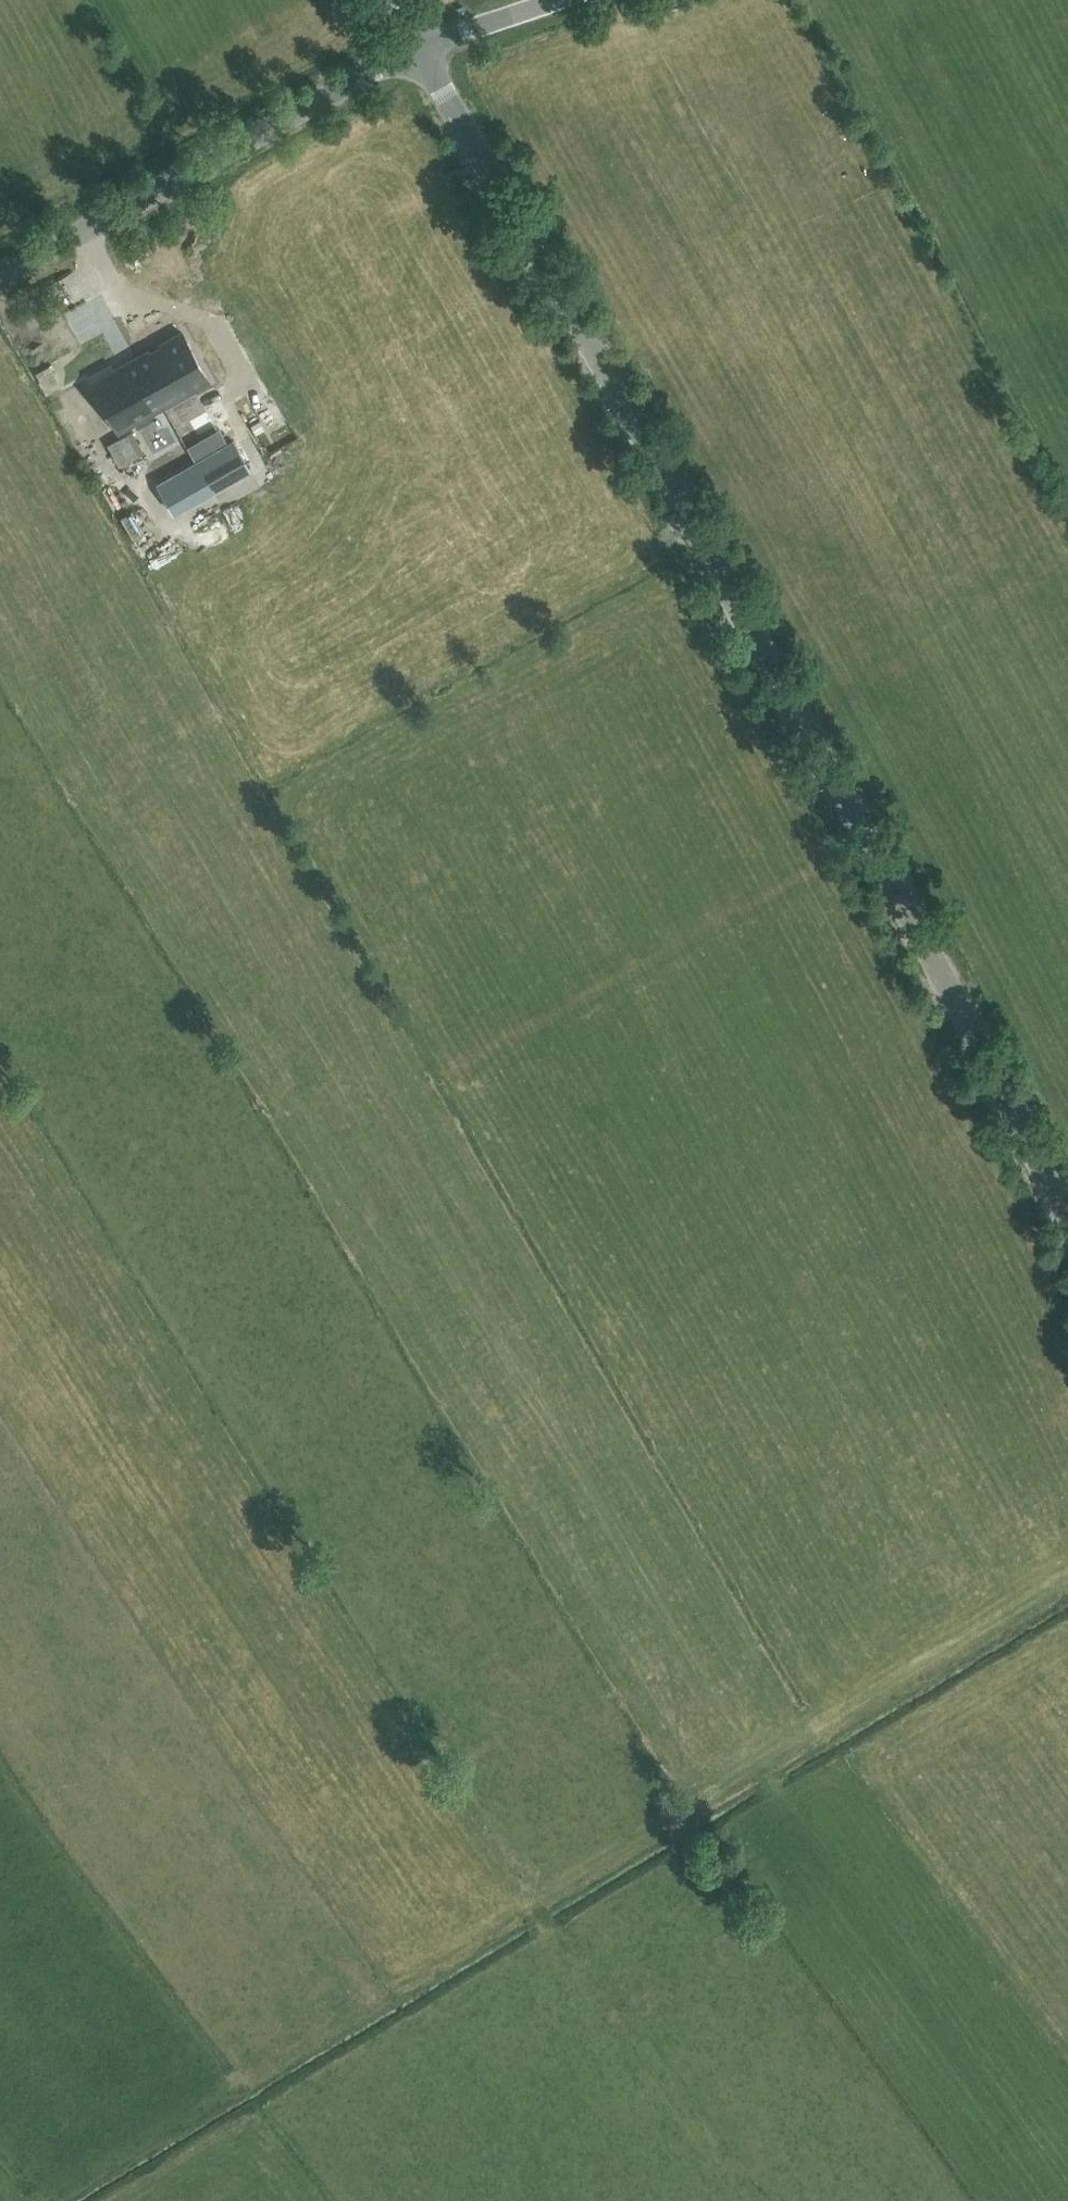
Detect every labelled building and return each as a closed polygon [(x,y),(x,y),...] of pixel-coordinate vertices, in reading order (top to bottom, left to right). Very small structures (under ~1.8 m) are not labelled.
[(149,350),(137,356),(164,405),(209,380),(182,331),(159,344),(160,346),(150,352),(149,350)] [(164,405),(137,356),(114,369),(112,364),(89,377),(118,430),(164,405)] [(45,386),(57,380),(48,364),(36,371),(45,386)] [(266,387),(251,390),(254,402),(269,399),(266,387)] [(118,464),(143,449),(131,429),(106,442),(118,464)]
